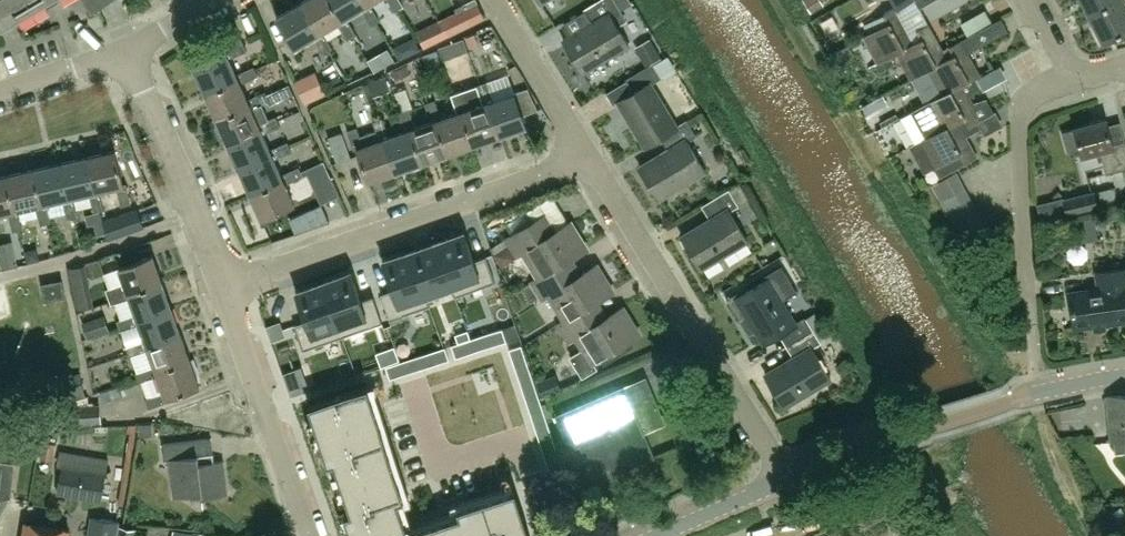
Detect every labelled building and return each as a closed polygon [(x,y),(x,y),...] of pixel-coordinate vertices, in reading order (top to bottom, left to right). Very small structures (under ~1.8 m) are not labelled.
[(46,5),(47,8),(61,0),(0,0),(0,23),(4,30),(46,5)] [(331,0),(306,0),(301,3),(319,34),(322,32),(322,31),(336,22),(346,39),(355,34),(346,18),(343,20),(331,0)] [(366,6),(363,0),(331,0),(343,20),(346,18),(345,17),(359,8),(370,25),(379,20),(369,4),(366,6)] [(394,11),(402,6),(399,0),(387,0),(394,11)] [(572,35),(564,39),(584,73),(630,45),(611,14),(619,9),(614,0),(604,0),(586,10),(587,12),(593,22),(572,35)] [(811,11),(823,5),(820,0),(805,0),(811,11)] [(966,12),(989,3),(988,0),(961,0),(966,12)] [(1091,14),(1118,0),(1083,0),(1091,14)] [(1091,14),(1105,42),(1124,32),(1124,2),(1124,0),(1118,0),(1091,14)] [(332,47),(322,32),(319,34),(301,3),(277,17),(295,47),(313,36),(323,53),(332,47)] [(879,63),(896,54),(915,43),(914,42),(915,41),(896,8),(884,14),(888,23),(864,36),(879,63)] [(450,36),(470,26),(462,10),(442,20),(450,36)] [(425,47),(450,36),(442,20),(440,21),(439,19),(416,30),(425,47)] [(930,70),(929,69),(947,58),(928,24),(916,31),(920,38),(915,41),(914,42),(915,43),(896,54),(911,80),(929,70),(930,70)] [(969,37),(976,49),(992,41),(985,28),(969,37)] [(635,47),(647,66),(661,58),(650,39),(635,47)] [(226,53),(194,67),(206,93),(238,78),(237,74),(236,75),(229,59),(246,51),(242,41),(224,49),(226,53)] [(961,85),(973,79),(980,75),(961,41),(950,47),(954,55),(947,58),(929,69),(930,70),(929,70),(942,94),(943,94),(961,84),(961,85)] [(627,80),(628,82),(634,92),(617,102),(644,147),(660,137),(660,136),(677,125),(651,82),(660,76),(652,64),(627,79),(627,80)] [(238,78),(206,93),(217,118),(250,103),(248,99),(247,100),(240,84),(258,76),(253,67),(237,74),(238,78)] [(327,94),(316,70),(294,80),(305,104),(327,94)] [(969,127),(977,123),(993,114),(985,101),(973,108),(966,96),(979,89),(978,88),(973,79),(961,85),(961,84),(943,94),(942,94),(914,110),(929,136),(964,118),(969,127)] [(484,103),(487,102),(499,136),(525,127),(522,116),(514,94),(494,101),(488,83),(478,86),(484,103)] [(478,86),(452,95),(458,112),(461,111),(473,145),(499,136),(487,102),(484,103),(478,86)] [(250,103),(217,118),(228,143),(261,128),(259,125),(268,121),(260,104),(269,101),(267,95),(265,91),(248,99),(250,103)] [(473,145),(461,111),(458,112),(458,113),(442,119),(436,101),(425,105),(431,122),(435,120),(447,154),(473,145)] [(405,131),(410,129),(421,163),(447,154),(435,120),(431,122),(415,128),(409,110),(399,114),(405,131)] [(261,128),(228,143),(239,168),(272,154),(270,150),(263,134),(281,126),(277,117),(268,121),(259,125),(261,128)] [(910,147),(926,175),(935,169),(940,179),(977,158),(977,156),(976,157),(965,137),(980,129),(977,123),(969,127),(964,118),(929,136),(910,147)] [(384,138),(396,172),(421,163),(410,129),(405,131),(389,137),(383,119),(374,122),(377,131),(380,140),(384,138)] [(1067,150),(1080,147),(1083,156),(1102,151),(1108,172),(1124,168),(1124,142),(1120,124),(1109,127),(1106,119),(1062,131),(1067,150)] [(677,125),(660,136),(660,137),(661,137),(668,148),(639,165),(659,199),(706,171),(687,140),(695,136),(686,120),(677,125)] [(377,131),(360,137),(357,128),(348,131),(354,149),(357,148),(369,181),(396,172),(384,138),(380,140),(377,131)] [(342,132),(328,137),(338,163),(352,158),(342,132)] [(272,154),(239,168),(251,193),(283,179),(282,175),(281,175),(274,160),(292,152),(288,142),(270,150),(272,154)] [(94,191),(99,190),(115,186),(119,205),(130,202),(125,183),(122,184),(114,150),(86,157),(94,191)] [(60,163),(68,197),(71,196),(88,192),(93,211),(103,209),(99,190),(94,191),(86,157),(60,163)] [(305,168),(313,185),(329,178),(322,161),(305,168)] [(41,203),(45,202),(61,199),(66,217),(76,215),(71,196),(68,197),(60,163),(33,169),(41,203)] [(283,179),(251,193),(262,219),(294,205),(285,185),(303,177),(299,167),(282,175),(283,179)] [(14,210),(17,209),(35,205),(39,223),(49,221),(45,202),(41,203),(33,169),(6,176),(14,210)] [(932,186),(941,201),(964,189),(955,173),(932,186)] [(7,211),(11,230),(21,227),(17,209),(14,210),(6,176),(0,177),(0,213),(7,211)] [(970,200),(964,189),(941,201),(947,213),(970,200)] [(702,269),(748,241),(730,211),(738,206),(729,191),(703,207),(710,219),(682,236),(702,269)] [(1064,199),(1068,214),(1097,207),(1093,192),(1064,199)] [(947,213),(954,225),(977,213),(970,200),(947,213)] [(739,212),(751,231),(765,222),(753,203),(739,212)] [(103,220),(108,239),(145,226),(138,207),(103,220)] [(983,224),(977,213),(954,225),(960,237),(983,224)] [(564,263),(565,262),(587,249),(570,221),(555,230),(546,214),(506,238),(517,256),(524,252),(539,276),(539,277),(563,261),(564,263)] [(1098,239),(1095,217),(1075,220),(1078,241),(1098,239)] [(465,232),(437,242),(456,296),(496,281),(487,256),(475,261),(465,232)] [(437,242),(411,251),(430,305),(431,305),(427,294),(451,286),(455,296),(456,296),(437,242)] [(393,289),(381,294),(390,319),(430,305),(411,251),(383,261),(393,289)] [(105,290),(107,295),(111,304),(128,297),(127,295),(161,282),(151,256),(118,268),(124,283),(105,290)] [(539,277),(539,276),(532,280),(543,298),(549,294),(564,319),(590,303),(612,290),(596,264),(575,277),(565,262),(564,263),(563,261),(539,277)] [(753,285),(735,296),(744,311),(738,315),(749,333),(756,329),(765,344),(781,334),(787,344),(813,328),(806,318),(798,324),(783,301),(797,292),(782,268),(767,277),(769,279),(754,288),(753,285)] [(1124,321),(1124,268),(1097,272),(1099,288),(1070,292),(1075,328),(1124,321)] [(351,272),(324,282),(343,336),(383,322),(374,297),(361,301),(351,272)] [(42,286),(46,301),(64,296),(60,281),(42,286)] [(128,297),(134,313),(116,320),(120,330),(137,323),(137,324),(138,324),(136,320),(170,308),(161,282),(127,295),(128,297)] [(303,350),(343,336),(324,282),(296,292),(307,320),(294,325),(303,350)] [(564,319),(558,322),(568,340),(575,336),(582,348),(570,356),(582,375),(595,367),(592,361),(638,333),(622,306),(600,319),(590,303),(564,319)] [(138,324),(137,324),(143,339),(126,346),(129,355),(145,349),(146,350),(147,350),(146,346),(179,334),(170,308),(136,320),(138,324)] [(104,315),(83,322),(88,338),(109,331),(104,315)] [(503,328),(494,331),(498,344),(507,341),(503,328)] [(820,341),(813,328),(787,344),(794,356),(765,374),(786,407),(832,378),(812,346),(820,341)] [(468,330),(455,335),(458,343),(460,342),(469,339),(471,339),(468,330)] [(494,331),(486,334),(490,347),(498,344),(494,331)] [(155,372),(189,360),(179,334),(146,346),(147,350),(146,350),(152,365),(135,372),(139,381),(142,380),(156,374),(155,372)] [(486,334),(477,337),(481,349),(490,347),(486,334)] [(471,339),(469,339),(473,352),(481,349),(477,337),(471,339)] [(469,339),(460,342),(464,355),(473,352),(469,339)] [(458,343),(452,345),(456,358),(464,355),(460,342),(458,343)] [(522,345),(509,349),(512,357),(525,353),(522,345)] [(395,346),(377,353),(382,367),(400,360),(395,346)] [(446,347),(437,349),(441,362),(450,359),(446,347)] [(437,349),(429,352),(433,365),(441,362),(437,349)] [(429,352),(420,355),(424,368),(433,365),(429,352)] [(525,353),(512,357),(515,366),(528,362),(525,353)] [(420,355),(412,358),(416,371),(424,368),(420,355)] [(412,358),(403,361),(407,373),(416,371),(412,358)] [(142,380),(148,396),(143,398),(147,407),(165,400),(164,398),(198,386),(189,360),(155,372),(156,374),(142,380)] [(403,361),(395,363),(399,376),(407,373),(403,361)] [(528,362),(515,366),(518,374),(530,370),(528,362)] [(395,363),(386,366),(390,379),(399,376),(395,363)] [(307,389),(299,366),(282,372),(290,395),(307,389)] [(530,370),(518,374),(521,383),(533,379),(530,370)] [(63,397),(85,392),(81,373),(58,378),(63,397)] [(542,396),(558,391),(553,377),(537,382),(542,396)] [(533,379),(521,383),(523,391),(536,387),(533,379)] [(515,489),(458,508),(460,514),(408,531),(398,500),(405,498),(368,386),(309,405),(328,463),(334,461),(351,512),(344,514),(352,535),(531,535),(515,489)] [(536,387),(523,391),(526,400),(539,395),(536,387)] [(635,464),(653,457),(634,410),(624,387),(556,416),(570,449),(581,444),(589,463),(587,464),(592,476),(633,459),(635,464)] [(539,395),(526,400),(529,408),(542,404),(539,395)] [(1106,396),(1111,441),(1124,439),(1124,395),(1106,396)] [(66,426),(101,424),(100,405),(88,406),(87,397),(85,398),(66,404),(67,407),(65,407),(66,426)] [(542,404),(529,408),(532,417),(545,412),(542,404)] [(545,412),(532,417),(535,425),(548,421),(545,412)] [(548,421),(535,425),(538,434),(550,429),(548,421)] [(550,429),(538,434),(541,442),(553,438),(550,429)] [(168,459),(172,497),(199,494),(199,498),(225,495),(221,460),(208,462),(205,438),(160,443),(162,460),(168,459)] [(553,438),(541,442),(543,450),(556,446),(553,438)] [(9,497),(14,446),(0,444),(0,496),(9,497)] [(556,446),(543,450),(546,459),(559,455),(556,446)] [(62,465),(105,472),(106,473),(108,461),(64,453),(62,465)] [(559,455),(546,459),(549,467),(562,463),(559,455)] [(562,463),(549,467),(552,476),(565,472),(562,463)] [(105,472),(62,465),(60,465),(56,492),(100,500),(105,472)] [(565,472),(552,476),(555,484),(568,480),(565,472)] [(568,480),(555,484),(558,493),(570,489),(568,480)] [(21,535),(66,535),(68,529),(24,522),(21,535)] [(135,528),(120,525),(118,535),(134,535),(135,528)]
